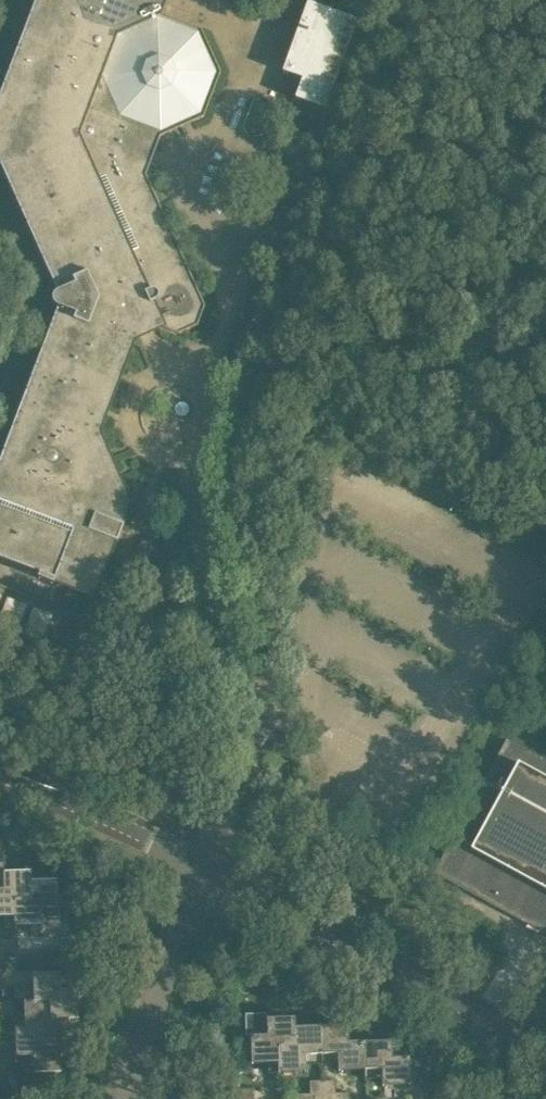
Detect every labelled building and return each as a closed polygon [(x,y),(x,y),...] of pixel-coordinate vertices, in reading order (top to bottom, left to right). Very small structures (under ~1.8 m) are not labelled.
[(0,94),(0,163),(0,164),(0,165),(58,293),(56,294),(55,296),(54,297),(54,298),(53,299),(53,300),(54,301),(54,302),(55,304),(55,305),(56,305),(57,306),(58,306),(3,453),(0,460),(0,559),(2,560),(39,574),(38,578),(54,584),(55,580),(93,594),(113,540),(117,542),(120,534),(124,525),(119,523),(127,503),(96,433),(132,339),(131,336),(146,329),(154,326),(158,324),(159,326),(179,334),(198,325),(205,306),(146,175),(152,159),(157,146),(161,136),(176,129),(179,128),(187,124),(192,122),(204,117),(221,72),(201,29),(157,12),(161,0),(36,0),(0,94)] [(311,6),(307,4),(284,65),(281,73),(300,81),(293,100),(323,112),(356,23),(311,6)] [(264,313),(256,310),(253,319),(261,321),(264,313)] [(507,738),(446,851),(434,873),(528,924),(525,930),(518,926),(513,935),(525,942),(537,949),(542,939),(535,936),(538,930),(545,934),(545,760),(507,738)] [(14,917),(15,917),(14,898),(32,898),(31,881),(32,881),(32,871),(5,872),(3,872),(4,889),(0,889),(0,917),(14,917)] [(59,908),(58,880),(32,881),(31,881),(32,898),(14,898),(15,917),(14,917),(14,926),(43,926),(59,925),(59,908)] [(1,939),(2,953),(16,952),(16,939),(1,939)] [(60,951),(60,965),(74,964),(74,951),(60,951)] [(33,974),(34,1000),(34,1001),(51,1000),(52,1018),(70,1017),(70,1018),(79,1018),(78,986),(61,986),(61,973),(33,974)] [(24,1000),(25,1027),(41,1027),(42,1045),(61,1044),(61,1045),(70,1045),(70,1018),(70,1017),(52,1018),(51,1000),(34,1001),(34,1000),(24,1000)] [(252,1064),(278,1063),(278,1045),(295,1044),(294,1027),(295,1027),(295,1018),(267,1019),(267,1015),(246,1016),(246,1036),(251,1036),(252,1064)] [(339,1071),(366,1070),(365,1042),(349,1043),(348,1025),(322,1026),(322,1054),(338,1054),(339,1071)] [(306,1055),(322,1054),(322,1026),(295,1027),(294,1027),(295,1044),(278,1045),(278,1063),(278,1073),(306,1072),(306,1055)] [(25,1027),(15,1027),(16,1055),(33,1055),(34,1072),(62,1071),(61,1045),(61,1044),(42,1045),(41,1027),(25,1027)] [(365,1042),(366,1070),(382,1069),(382,1086),(410,1085),(410,1057),(393,1058),(392,1041),(365,1042)] [(422,1057),(422,1072),(436,1072),(435,1057),(422,1057)] [(25,1084),(25,1098),(39,1098),(38,1084),(25,1084)] [(240,1098),(253,1098),(253,1090),(240,1090),(240,1098)]
